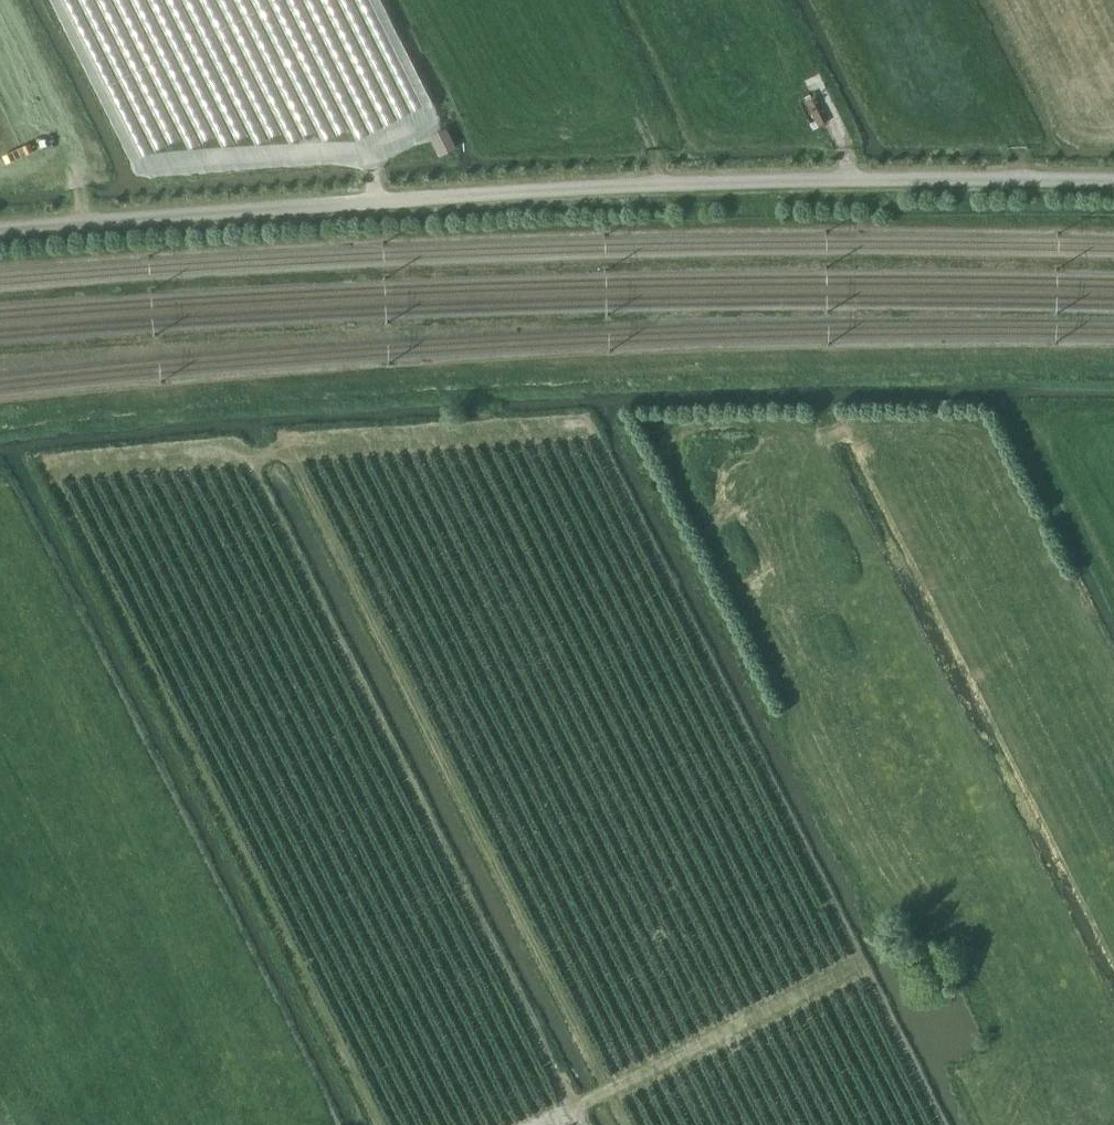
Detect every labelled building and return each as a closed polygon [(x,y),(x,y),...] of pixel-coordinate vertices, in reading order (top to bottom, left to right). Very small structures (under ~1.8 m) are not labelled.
[(118,114),(135,155),(180,136),(184,146),(214,133),(218,143),(248,131),(252,140),(274,131),(302,131),(315,126),(319,137),(349,125),(353,135),(401,116),(118,114)] [(428,133),(438,154),(454,146),(445,126),(428,133)]
